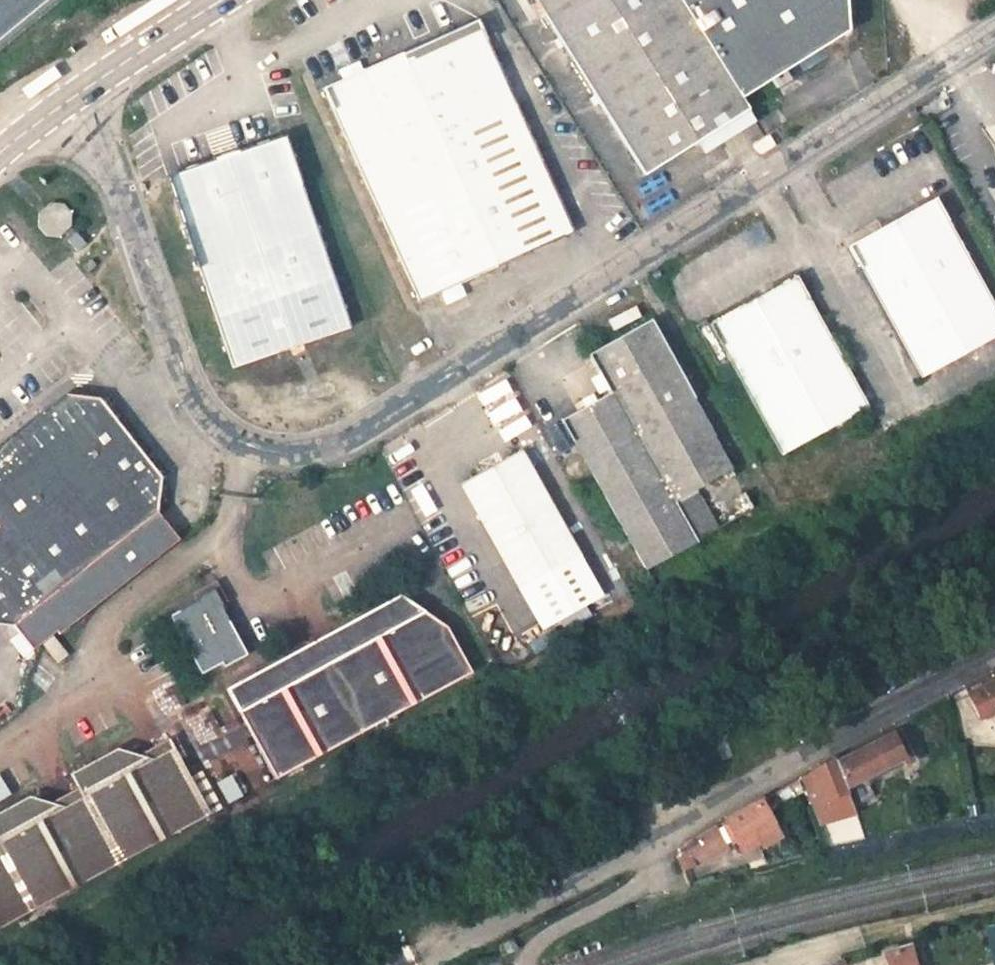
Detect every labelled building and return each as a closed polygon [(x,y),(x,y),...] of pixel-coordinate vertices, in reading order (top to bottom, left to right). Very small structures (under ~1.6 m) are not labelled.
[(649,178),(751,112),(743,100),(852,29),(850,0),(535,0),(649,178)] [(480,23),(403,59),(500,274),(578,238),(480,23)] [(424,309),(500,274),(403,59),(327,95),(424,309)] [(351,328),(288,134),(230,152),(172,171),(235,365),(351,328)] [(923,377),(994,337),(994,300),(938,197),(850,244),(923,377)] [(710,323),(783,455),(870,407),(798,275),(710,323)] [(755,512),(651,324),(592,355),(613,394),(562,422),(645,568),(755,512)] [(13,626),(32,650),(177,535),(158,511),(161,476),(100,397),(66,394),(22,428),(28,436),(0,457),(0,624),(13,626)] [(0,445),(0,457),(28,436),(22,428),(0,445)] [(523,453),(465,486),(545,627),(603,594),(523,453)] [(226,666),(248,655),(216,593),(172,616),(201,671),(222,660),(226,666)] [(297,675),(270,665),(224,689),(273,781),(471,675),(440,617),(398,595),(358,617),(347,648),(311,668),(297,675)] [(963,694),(977,719),(994,710),(994,677),(963,694)] [(895,731),(907,755),(915,751),(905,727),(895,731)] [(895,731),(841,758),(850,784),(907,755),(895,731)] [(210,816),(169,739),(167,740),(171,748),(151,759),(117,748),(71,773),(83,796),(63,807),(29,795),(0,811),(0,928),(210,816)] [(850,784),(841,758),(839,753),(801,775),(822,826),(858,815),(850,784)] [(764,794),(729,814),(744,844),(762,835),(764,840),(784,831),(764,794)] [(724,831),(718,820),(688,836),(680,845),(679,851),(682,864),(698,860),(691,849),(724,831)] [(730,843),(724,831),(691,849),(698,860),(730,843)] [(916,945),(894,951),(898,964),(923,964),(916,945)]
